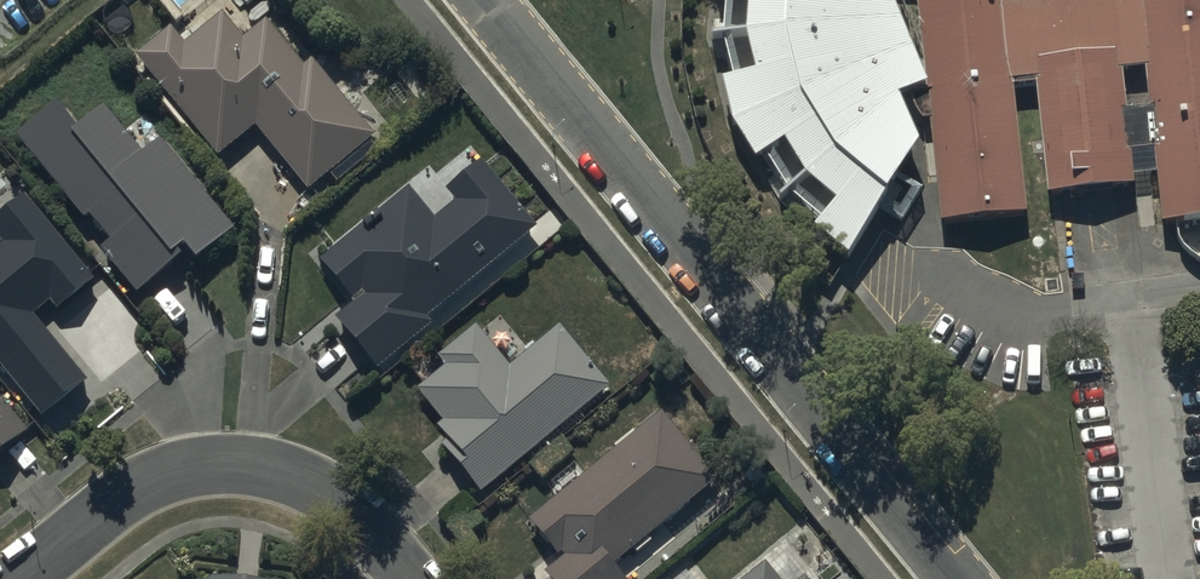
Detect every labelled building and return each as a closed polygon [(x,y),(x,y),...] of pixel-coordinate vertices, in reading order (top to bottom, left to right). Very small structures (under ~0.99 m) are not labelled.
[(924,83),(889,0),(749,0),(747,32),(756,72),(724,80),(734,122),(755,156),(784,138),(806,174),(837,201),(815,227),(848,254),(915,141),(894,95),(924,83)] [(1037,86),(1048,192),(1131,183),(1128,151),(1155,148),(1163,222),(1199,218),(1199,0),(1033,0),(998,3),(998,0),(918,0),(942,220),(1023,212),(1010,89),(1037,86)] [(167,29),(131,58),(213,160),(251,130),(303,194),(370,139),(307,60),(300,66),(262,20),(239,39),(216,11),(178,42),(167,29)] [(103,248),(140,293),(184,256),(177,247),(184,242),(196,256),(230,229),(160,143),(142,158),(104,112),(77,134),(55,108),(18,138),(85,221),(89,217),(110,243),(103,248)] [(538,236),(482,169),(447,196),(457,209),(439,223),(414,191),(387,213),(398,226),(368,250),(359,239),(320,269),(354,312),(336,326),(376,377),(434,331),(430,326),(538,236)] [(42,417),(87,381),(33,314),(50,300),(58,310),(96,279),(26,192),(0,213),(0,366),(42,417)] [(444,448),(440,451),(480,499),(609,393),(558,331),(507,371),(477,332),(437,363),(445,373),(415,396),(441,430),(434,435),(444,448)] [(6,465),(30,440),(0,403),(0,469),(6,465)] [(546,578),(617,578),(613,574),(719,488),(662,418),(528,528),(556,563),(561,560),(564,564),(546,578)] [(767,566),(752,578),(778,578),(767,566)]
